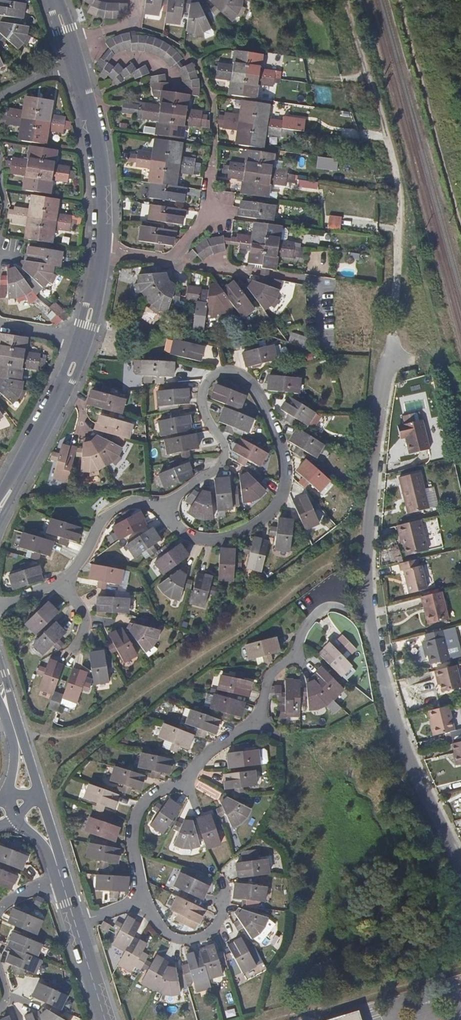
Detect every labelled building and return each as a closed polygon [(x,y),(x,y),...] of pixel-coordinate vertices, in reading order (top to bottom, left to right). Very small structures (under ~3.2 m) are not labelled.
[(5,23),(5,16),(22,19),(23,11),(19,10),(20,3),(0,0),(0,23),(5,23)] [(100,1),(97,0),(94,0),(92,4),(88,11),(96,15),(100,1)] [(145,7),(152,9),(151,13),(160,14),(162,0),(146,0),(145,7)] [(191,0),(168,0),(166,17),(173,17),(172,21),(180,23),(183,6),(190,7),(191,0)] [(211,9),(207,4),(201,7),(198,0),(191,0),(190,7),(186,30),(194,31),(195,36),(204,35),(203,30),(210,27),(205,14),(212,10),(211,9)] [(212,10),(216,16),(221,10),(232,19),(237,14),(241,16),(245,7),(241,5),(242,0),(210,0),(215,4),(211,9),(212,10)] [(106,2),(100,1),(96,15),(105,17),(106,2)] [(1,45),(7,39),(17,49),(22,43),(27,45),(30,37),(26,35),(27,27),(5,23),(0,23),(0,33),(1,34),(0,36),(0,44),(1,45)] [(125,49),(132,48),(130,37),(129,34),(121,36),(125,49)] [(121,36),(113,39),(120,52),(125,49),(121,36)] [(139,36),(130,37),(132,48),(133,51),(139,50),(139,36)] [(147,37),(139,36),(139,50),(145,51),(147,37)] [(152,52),(156,39),(147,37),(145,51),(152,52)] [(120,52),(113,39),(106,43),(114,55),(120,52)] [(163,43),(156,39),(152,52),(157,55),(163,43)] [(162,59),(171,47),(163,43),(157,55),(162,59)] [(167,63),(177,52),(171,47),(162,59),(167,63)] [(246,75),(249,53),(238,51),(237,58),(235,58),(234,65),(218,63),(217,67),(212,66),(211,70),(246,75)] [(183,59),(177,52),(167,63),(171,67),(183,59)] [(246,75),(280,80),(280,76),(275,75),(276,71),(260,69),(260,62),(258,61),(259,54),(249,53),(246,75)] [(97,65),(104,69),(108,63),(101,59),(97,65)] [(105,79),(108,75),(114,68),(108,63),(104,69),(100,75),(105,79)] [(179,70),(181,75),(195,71),(192,63),(179,70)] [(121,73),(124,70),(118,64),(114,68),(108,75),(113,79),(119,75),(121,73)] [(125,78),(133,73),(137,71),(132,64),(124,70),(121,73),(125,78)] [(146,66),(137,71),(133,73),(136,79),(149,74),(146,66)] [(242,97),(246,75),(211,70),(211,74),(216,75),(216,78),(231,81),(230,88),(233,89),(232,95),(242,97)] [(197,79),(195,71),(181,75),(183,81),(184,81),(197,79)] [(153,83),(165,83),(164,74),(151,77),(151,83),(153,83)] [(119,75),(113,79),(118,85),(123,80),(119,75)] [(246,75),(242,97),(252,98),(254,92),(256,92),(257,85),(273,87),(274,83),(279,84),(280,80),(246,75)] [(198,79),(197,79),(184,81),(185,88),(199,88),(198,79)] [(153,90),(165,92),(167,92),(167,83),(165,83),(153,83),(153,90)] [(313,97),(315,97),(315,105),(327,105),(327,93),(320,93),(320,87),(314,86),(313,97)] [(199,88),(185,88),(184,94),(186,95),(199,96),(199,88)] [(172,115),(175,93),(167,92),(165,92),(164,98),(162,98),(161,106),(145,104),(144,107),(138,106),(138,110),(172,115)] [(172,115),(206,121),(207,116),(202,115),(202,112),(187,109),(188,102),(186,101),(186,95),(184,94),(175,93),(172,115)] [(36,121),(39,99),(29,97),(28,103),(25,103),(24,111),(8,108),(8,112),(2,111),(2,115),(36,121)] [(36,121),(70,126),(71,122),(65,121),(66,118),(50,115),(51,107),(49,107),(50,101),(39,99),(36,121)] [(138,110),(138,106),(138,105),(107,101),(110,112),(112,111),(122,113),(137,115),(137,114),(138,110)] [(252,125),(256,103),(245,101),(244,108),(241,108),(240,115),(225,113),(225,116),(219,116),(218,120),(252,125)] [(266,104),(256,103),(252,125),(287,130),(304,132),(305,120),(283,117),(283,121),(267,119),(268,112),(265,112),(266,104)] [(172,115),(138,110),(137,114),(143,115),(143,119),(159,121),(158,128),(160,129),(159,135),(169,137),(172,115)] [(22,140),(33,142),(36,121),(2,115),(1,119),(6,120),(6,123),(21,126),(20,134),(23,134),(22,140)] [(206,121),(172,115),(169,137),(180,138),(181,132),(184,132),(185,125),(200,127),(201,123),(206,124),(206,121)] [(252,125),(218,120),(218,124),(223,125),(223,128),(238,130),(237,138),(240,138),(239,145),(249,147),(252,125)] [(70,126),(36,121),(33,142),(43,144),(44,138),(47,138),(48,130),(63,133),(64,130),(69,130),(70,126)] [(252,125),(249,147),(260,148),(261,142),(263,142),(265,134),(281,137),(281,133),(286,134),(287,130),(252,125)] [(166,163),(169,141),(158,139),(157,146),(155,146),(154,153),(138,151),(137,155),(132,154),(131,158),(166,163)] [(179,142),(169,141),(166,163),(200,168),(200,164),(195,163),(196,160),(180,157),(181,150),(178,149),(179,142)] [(7,165),(41,170),(44,148),(34,147),(33,154),(30,153),(29,161),(13,158),(12,162),(7,161),(7,165)] [(41,170),(75,175),(75,172),(70,171),(71,168),(55,165),(56,158),(54,157),(55,150),(44,148),(41,170)] [(224,165),(224,169),(257,174),(261,152),(250,150),(250,157),(247,157),(246,165),(230,162),(229,166),(224,165)] [(261,152),(257,174),(292,179),(292,175),(287,174),(287,171),(272,168),(272,161),(270,161),(270,153),(261,152)] [(163,185),(166,163),(131,158),(131,162),(136,163),(136,166),(151,169),(150,176),(153,177),(152,183),(156,184),(163,185)] [(200,168),(166,163),(163,185),(173,186),(174,180),(177,180),(178,172),(193,175),(194,172),(199,172),(200,168)] [(37,192),(41,170),(7,165),(6,169),(11,170),(10,173),(26,176),(25,184),(28,184),(27,190),(37,192)] [(252,196),(254,196),(257,174),(224,169),(223,174),(227,174),(227,178),(243,180),(243,188),(245,188),(244,195),(252,196)] [(41,170),(37,192),(48,194),(49,188),(51,188),(53,180),(68,182),(69,179),(74,180),(75,175),(41,170)] [(257,174),(254,196),(259,197),(265,198),(265,191),(268,191),(270,184),(285,186),(285,183),(291,183),(292,179),(257,174)] [(173,186),(163,185),(156,184),(155,190),(151,190),(150,198),(166,200),(165,207),(172,208),(173,201),(182,202),(183,195),(185,196),(186,188),(173,186)] [(8,210),(7,214),(42,220),(45,197),(35,195),(34,203),(32,203),(31,210),(14,208),(13,210),(8,210)] [(258,204),(259,197),(254,196),(252,196),(251,202),(242,201),(240,208),(239,208),(238,216),(269,220),(270,214),(274,214),(275,206),(258,204)] [(45,197),(42,220),(76,225),(76,221),(71,220),(72,217),(56,215),(57,207),(55,207),(56,199),(45,197)] [(185,210),(172,208),(165,207),(155,205),(154,212),(150,212),(148,219),(165,222),(164,229),(172,230),(173,223),(182,225),(185,210)] [(28,239),(38,241),(42,220),(7,214),(7,218),(12,219),(11,222),(28,225),(27,233),(29,233),(28,239)] [(341,230),(342,217),(329,215),(328,228),(341,230)] [(38,241),(46,242),(49,243),(50,237),(52,237),(54,229),(70,231),(70,228),(75,229),(76,225),(42,220),(38,241)] [(241,242),(265,246),(268,224),(258,223),(257,229),(254,229),(252,237),(237,235),(237,238),(231,237),(231,242),(241,243),(241,242)] [(265,246),(299,251),(300,247),(294,246),(294,244),(279,241),(281,233),(278,233),(279,226),(268,224),(265,246)] [(172,230),(164,229),(145,227),(144,233),(141,233),(140,241),(156,244),(155,250),(162,252),(163,245),(172,246),(173,245),(173,238),(175,239),(176,231),(172,230)] [(215,238),(219,252),(225,251),(223,236),(215,238)] [(214,254),(219,252),(215,238),(206,240),(207,241),(214,254)] [(25,261),(53,266),(56,266),(57,259),(60,260),(61,253),(45,250),(46,242),(38,241),(37,248),(29,247),(28,254),(26,254),(25,261)] [(207,256),(214,254),(207,241),(199,244),(207,256)] [(262,266),(265,246),(241,242),(241,243),(240,249),(250,251),(248,264),(262,266)] [(207,256),(199,244),(193,250),(198,255),(202,261),(207,256)] [(265,246),(262,266),(262,269),(272,270),(273,264),(276,264),(277,256),(293,259),(293,254),(299,255),(299,251),(265,246)] [(198,255),(193,250),(187,255),(192,260),(198,255)] [(26,273),(22,277),(27,283),(32,290),(33,291),(36,294),(48,282),(52,284),(56,276),(52,273),(53,266),(25,261),(22,261),(19,266),(26,273)] [(336,274),(358,273),(358,261),(336,262),(336,274)] [(22,277),(13,264),(7,266),(7,276),(1,276),(0,283),(0,284),(7,284),(8,297),(15,297),(17,302),(26,299),(28,304),(38,297),(33,291),(32,290),(27,283),(22,277)] [(166,283),(172,279),(170,273),(160,274),(159,266),(152,266),(153,274),(139,275),(139,283),(135,285),(138,294),(142,292),(147,298),(166,283)] [(249,281),(245,285),(250,291),(264,310),(270,305),(274,308),(279,301),(276,298),(278,291),(265,286),(268,278),(260,277),(258,283),(249,281)] [(177,282),(172,279),(166,283),(147,298),(152,304),(150,308),(157,314),(160,310),(168,312),(172,299),(179,301),(180,294),(174,291),(177,282)] [(250,291),(245,285),(240,289),(234,282),(229,287),(228,286),(222,290),(235,307),(235,308),(240,315),(245,311),(248,314),(254,309),(245,295),(250,291)] [(234,307),(217,284),(209,286),(208,298),(200,297),(202,288),(194,287),(192,301),(200,302),(196,328),(207,329),(209,315),(211,315),(213,315),(220,314),(229,311),(234,307)] [(147,307),(140,317),(151,325),(158,315),(147,307)] [(69,316),(63,311),(58,316),(56,314),(51,320),(56,325),(61,320),(63,321),(69,316)] [(291,332),(288,343),(307,348),(310,338),(291,332)] [(10,357),(13,335),(3,333),(2,340),(0,340),(0,356),(10,357)] [(10,357),(44,363),(45,359),(39,358),(40,355),(24,352),(25,345),(23,344),(24,336),(13,335),(10,357)] [(197,338),(190,336),(188,344),(174,341),(171,356),(200,362),(204,347),(195,345),(197,338)] [(259,349),(257,342),(250,343),(252,351),(243,353),(247,368),(276,361),(273,346),(259,349)] [(0,356),(0,378),(6,379),(10,357),(0,356)] [(6,379),(16,381),(17,375),(20,375),(22,368),(37,370),(38,367),(44,368),(44,363),(10,357),(6,379)] [(142,375),(142,361),(134,360),(133,372),(135,375),(142,375)] [(173,363),(142,361),(142,375),(142,376),(144,376),(151,377),(156,377),(156,384),(163,384),(163,377),(172,378),(173,363)] [(415,376),(413,369),(402,372),(404,378),(415,376)] [(286,370),(279,370),(279,377),(269,376),(268,391),(289,393),(298,394),(300,379),(286,378),(286,370)] [(0,395),(11,404),(16,398),(20,400),(24,392),(21,390),(23,382),(16,381),(6,379),(0,378),(0,395)] [(235,384),(228,381),(225,388),(216,384),(211,399),(239,410),(245,396),(232,390),(235,384)] [(178,390),(178,382),(171,383),(171,390),(157,392),(158,407),(189,405),(187,389),(178,390)] [(111,411),(117,413),(119,407),(123,408),(125,400),(108,395),(110,388),(103,386),(101,393),(93,390),(90,398),(89,398),(87,404),(111,411)] [(315,413),(288,397),(281,410),(288,415),(285,421),(291,425),(294,419),(313,430),(323,414),(315,413)] [(253,419),(224,408),(219,422),(227,426),(224,432),(232,435),(235,428),(247,434),(253,419)] [(180,417),(179,410),(171,412),(172,419),(159,421),(162,437),(192,431),(189,416),(180,417)] [(117,413),(111,411),(109,418),(100,415),(98,422),(96,423),(94,429),(105,433),(113,435),(124,438),(126,432),(129,433),(132,425),(116,420),(118,413),(117,413)] [(429,449),(422,419),(400,424),(402,436),(405,436),(410,453),(429,449)] [(323,445),(297,429),(289,442),(297,447),(293,453),(299,457),(303,451),(315,459),(323,445)] [(113,435),(105,433),(102,438),(94,434),(89,439),(104,466),(112,462),(115,465),(121,459),(118,455),(121,448),(109,442),(113,435)] [(197,450),(195,435),(165,440),(168,455),(181,453),(182,460),(190,458),(189,451),(197,450)] [(98,469),(104,466),(89,439),(85,440),(83,439),(82,449),(77,448),(74,456),(82,457),(81,471),(88,471),(89,476),(99,474),(98,469)] [(267,454),(240,439),(233,452),(240,457),(237,462),(244,467),(247,461),(259,468),(267,454)] [(74,456),(77,448),(75,448),(70,446),(68,447),(61,445),(59,455),(53,453),(50,459),(57,462),(52,477),(60,480),(61,476),(68,478),(74,456)] [(179,467),(176,460),(169,463),(172,470),(160,475),(165,489),(193,478),(188,464),(179,467)] [(329,481),(307,461),(296,473),(303,479),(298,483),(304,488),(308,484),(319,493),(329,481)] [(250,476),(245,471),(240,473),(242,503),(250,502),(260,498),(266,491),(256,481),(261,476),(255,471),(250,476)] [(429,509),(420,471),(398,476),(407,514),(429,509)] [(230,488),(229,479),(214,480),(217,510),(232,509),(231,495),(238,495),(237,487),(230,488)] [(210,489),(204,487),(198,494),(193,491),(189,496),(194,501),(187,512),(194,517),(204,520),(212,519),(210,489)] [(310,505),(307,497),(293,502),(305,530),(319,524),(313,512),(320,509),(317,502),(310,505)] [(132,517),(128,511),(121,514),(125,521),(113,528),(120,541),(146,526),(139,513),(132,517)] [(81,528),(52,519),(48,534),(60,538),(59,545),(62,546),(66,547),(68,540),(76,543),(81,528)] [(426,548),(419,519),(396,525),(397,533),(400,532),(402,542),(405,554),(426,548)] [(293,522),(279,520),(277,528),(270,528),(269,535),(276,536),(275,549),(290,552),(293,522)] [(160,541),(151,528),(126,546),(135,559),(146,551),(151,557),(157,552),(153,546),(160,541)] [(52,542),(23,534),(19,548),(32,553),(31,559),(38,561),(40,555),(48,557),(52,542)] [(268,542),(253,539),(251,547),(245,546),(243,553),(249,555),(246,568),(261,572),(268,542)] [(172,549),(168,544),(162,548),(166,554),(155,562),(164,575),(188,557),(179,545),(172,549)] [(235,551),(220,550),(217,581),(233,581),(234,567),(242,568),(242,560),(234,560),(235,551)] [(427,588),(421,565),(418,565),(417,558),(399,563),(401,570),(403,570),(408,592),(427,588)] [(30,569),(27,562),(21,564),(23,572),(9,576),(14,590),(43,581),(38,567),(30,569)] [(122,571),(92,565),(90,580),(99,582),(97,589),(105,590),(106,583),(119,586),(122,571)] [(188,572),(182,568),(158,586),(163,592),(170,598),(180,600),(184,587),(190,589),(192,582),(186,580),(188,572)] [(212,578),(197,574),(189,603),(204,607),(208,594),(215,596),(217,589),(210,587),(212,578)] [(115,591),(107,591),(107,598),(98,597),(97,613),(113,614),(127,615),(128,599),(114,599),(115,591)] [(448,619),(441,591),(421,596),(427,624),(448,619)] [(57,614),(47,604),(41,610),(36,605),(31,609),(36,615),(26,625),(36,635),(57,614)] [(12,620),(7,614),(1,619),(7,625),(12,620)] [(148,621),(140,619),(138,626),(130,624),(126,629),(145,653),(152,647),(153,647),(157,639),(159,632),(146,628),(148,621)] [(65,635),(55,624),(33,645),(44,656),(53,646),(58,651),(59,651),(64,646),(59,641),(65,635)] [(137,656),(123,629),(120,629),(115,633),(109,636),(113,645),(107,648),(110,654),(117,652),(123,663),(137,656)] [(449,658),(442,629),(428,632),(429,639),(423,641),(429,664),(449,658)] [(342,645),(347,650),(351,655),(356,650),(343,636),(338,641),(342,645)] [(280,652),(276,637),(247,645),(250,659),(256,658),(258,665),(272,661),(271,654),(280,652)] [(342,655),(347,650),(342,645),(337,650),(331,643),(319,654),(334,670),(339,675),(340,676),(352,666),(342,655)] [(157,650),(153,647),(152,647),(145,653),(148,658),(156,652),(157,650)] [(105,661),(104,652),(89,654),(93,685),(108,683),(107,668),(113,668),(112,661),(105,661)] [(53,695),(53,692),(63,666),(48,660),(45,669),(38,667),(36,674),(43,677),(38,690),(53,695)] [(459,686),(454,665),(436,669),(439,684),(440,691),(459,686)] [(334,679),(339,675),(334,670),(330,674),(323,668),(311,678),(332,700),(344,690),(334,679)] [(63,695),(62,698),(77,703),(81,691),(88,693),(90,686),(84,683),(86,675),(72,669),(63,695)] [(244,673),(237,672),(235,678),(221,675),(218,690),(248,697),(251,682),(243,680),(244,673)] [(300,688),(300,696),(307,695),(308,710),(313,710),(316,710),(325,706),(332,700),(311,678),(307,680),(307,688),(300,688)] [(300,712),(300,696),(300,688),(300,681),(294,681),(293,680),(286,680),(286,695),(282,694),(282,687),(275,687),(274,702),(286,702),(286,708),(278,708),(278,718),(286,718),(285,716),(295,716),(295,712),(300,712)] [(62,698),(63,695),(53,692),(53,695),(48,709),(57,712),(60,705),(62,698)] [(211,708),(215,695),(208,694),(204,707),(211,708)] [(244,702),(215,694),(215,695),(211,708),(211,709),(224,713),(222,720),(229,722),(231,714),(240,717),(244,702)] [(75,708),(77,703),(62,698),(60,705),(72,709),(75,708)] [(447,705),(427,710),(429,717),(433,735),(443,732),(446,744),(451,743),(460,740),(460,727),(453,729),(447,705)] [(186,724),(191,711),(184,708),(179,722),(186,724)] [(219,720),(191,710),(191,711),(186,724),(185,724),(199,729),(196,736),(203,739),(206,732),(214,735),(219,720)] [(192,735),(164,724),(159,738),(171,743),(169,750),(175,753),(178,746),(187,749),(192,735)] [(451,743),(456,765),(460,763),(460,740),(451,743)] [(243,752),(242,744),(235,746),(235,753),(226,754),(228,768),(259,764),(257,750),(243,752)] [(263,749),(257,750),(259,764),(265,763),(267,761),(265,751),(263,749)] [(171,759),(142,753),(139,768),(152,771),(150,778),(158,780),(160,772),(168,774),(171,759)] [(144,776),(115,767),(110,781),(123,786),(121,792),(128,794),(130,788),(139,790),(144,776)] [(256,786),(254,771),(224,774),(226,789),(234,788),(235,795),(243,794),(242,788),(256,786)] [(118,794),(89,784),(84,798),(97,803),(94,810),(102,813),(104,806),(112,809),(118,794)] [(249,809),(224,795),(218,800),(222,807),(215,810),(218,817),(225,814),(231,826),(239,823),(245,818),(249,809)] [(180,809),(168,799),(162,807),(157,803),(152,809),(158,813),(150,825),(162,833),(180,809)] [(113,817),(106,815),(103,822),(90,817),(85,832),(114,841),(119,827),(110,824),(113,817)] [(213,823),(210,815),(196,819),(205,849),(220,843),(216,831),(222,828),(220,821),(213,823)] [(191,817),(185,817),(182,824),(175,821),(172,828),(179,831),(174,843),(182,847),(191,848),(199,846),(191,817)] [(119,848),(90,843),(87,858),(101,861),(99,867),(106,869),(108,862),(116,864),(119,848)] [(3,864),(10,866),(20,870),(26,856),(19,853),(21,847),(14,844),(11,851),(0,846),(0,862),(3,864)] [(252,861),(251,854),(244,854),(245,862),(236,863),(238,878),(268,874),(266,859),(252,861)] [(10,866),(3,864),(1,870),(0,869),(0,886),(10,890),(16,876),(8,872),(10,866)] [(203,875),(196,872),(193,878),(181,872),(174,886),(202,899),(208,886),(200,881),(203,875)] [(127,876),(97,874),(96,890),(110,891),(110,898),(117,898),(118,891),(126,892),(127,876)] [(265,887),(236,883),(234,898),(242,899),(241,906),(249,907),(250,900),(264,902),(265,887)] [(43,899),(36,896),(33,903),(40,906),(43,899)] [(204,909),(177,896),(171,910),(183,916),(180,922),(186,925),(189,919),(198,923),(204,909)] [(7,922),(25,930),(32,933),(35,934),(41,921),(28,915),(31,908),(24,905),(21,912),(13,908),(7,922)] [(266,918),(238,909),(235,913),(238,920),(233,924),(236,931),(243,927),(250,938),(251,937),(256,934),(264,925),(266,919),(266,918)] [(112,943),(125,950),(133,938),(140,925),(127,917),(123,924),(117,921),(113,927),(119,930),(112,943)] [(273,925),(266,919),(264,925),(256,934),(251,937),(258,943),(273,925)] [(110,925),(104,922),(100,928),(106,932),(110,925)] [(32,933),(25,930),(22,936),(13,932),(7,946),(12,948),(35,958),(41,944),(29,939),(32,933)] [(138,960),(144,963),(145,960),(148,956),(142,953),(146,946),(133,938),(125,950),(118,963),(131,971),(138,960)] [(245,946),(241,938),(227,946),(242,972),(255,964),(249,952),(255,949),(251,943),(245,946)] [(200,951),(207,977),(222,973),(219,960),(225,958),(223,951),(217,953),(214,945),(199,949),(200,951)] [(40,960),(35,958),(12,948),(6,963),(14,966),(12,972),(18,975),(21,969),(34,974),(40,960)] [(210,988),(207,977),(200,951),(186,955),(188,964),(181,966),(182,971),(184,978),(186,983),(192,981),(196,992),(210,988)] [(154,990),(154,989),(169,963),(155,956),(151,964),(145,960),(144,963),(142,967),(147,970),(140,982),(154,990)] [(184,978),(182,971),(176,972),(175,964),(169,963),(154,989),(163,994),(172,994),(180,993),(177,979),(184,978)] [(52,1006),(59,1009),(66,996),(53,990),(56,983),(50,980),(46,987),(38,983),(32,997),(45,1003),(52,1006)] [(59,1009),(52,1006),(49,1011),(43,1007),(42,1008),(38,1012),(41,1019),(64,1019),(56,1016),(59,1009)] [(358,1011),(330,1019),(360,1019),(358,1011)] [(38,1012),(31,1015),(25,1017),(26,1019),(41,1019),(38,1012)]
